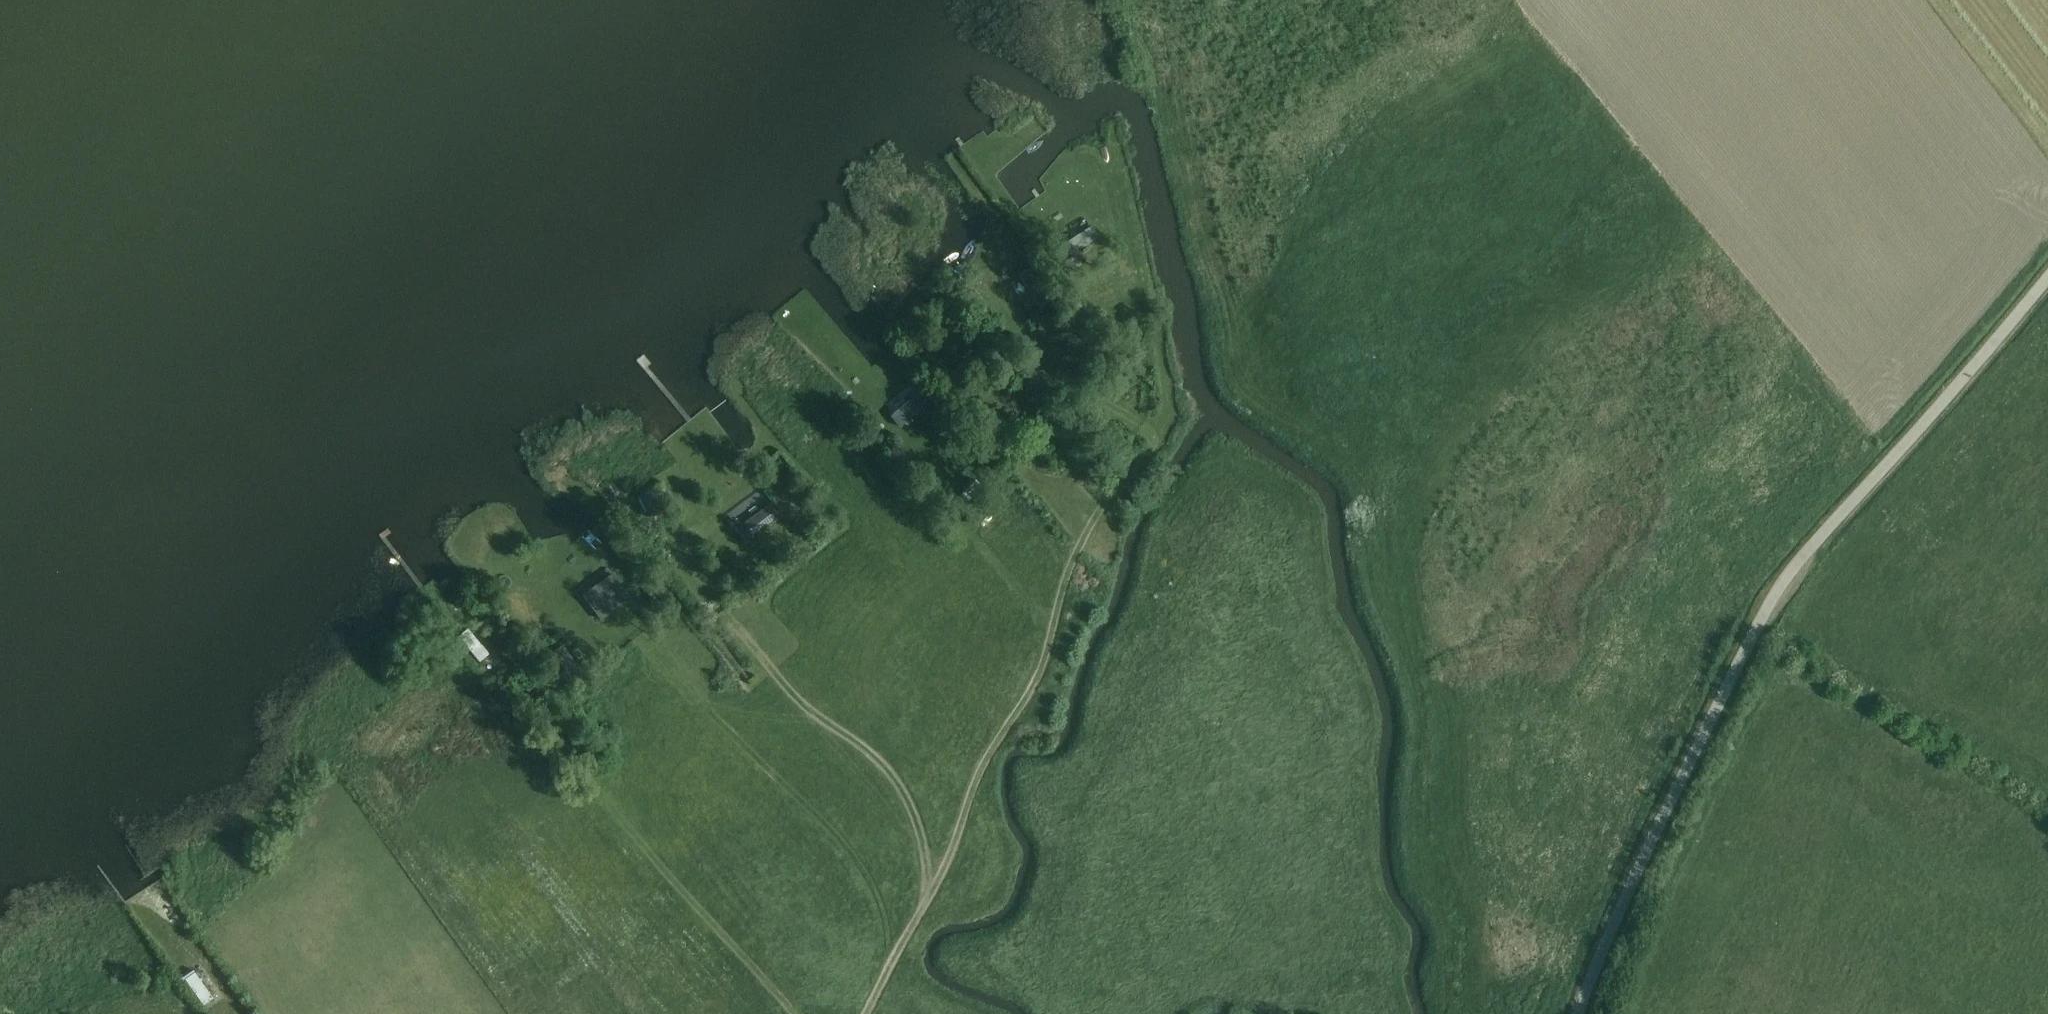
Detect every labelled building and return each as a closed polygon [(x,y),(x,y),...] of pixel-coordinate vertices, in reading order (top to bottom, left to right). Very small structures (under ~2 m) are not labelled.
[(1092,225),(1068,240),(1075,252),(1099,237),(1092,225)] [(1032,268),(1019,276),(1038,307),(1051,299),(1032,268)] [(651,489),(639,496),(652,517),(674,504),(667,492),(656,498),(651,489)] [(613,574),(582,595),(601,621),(631,600),(613,574)]
